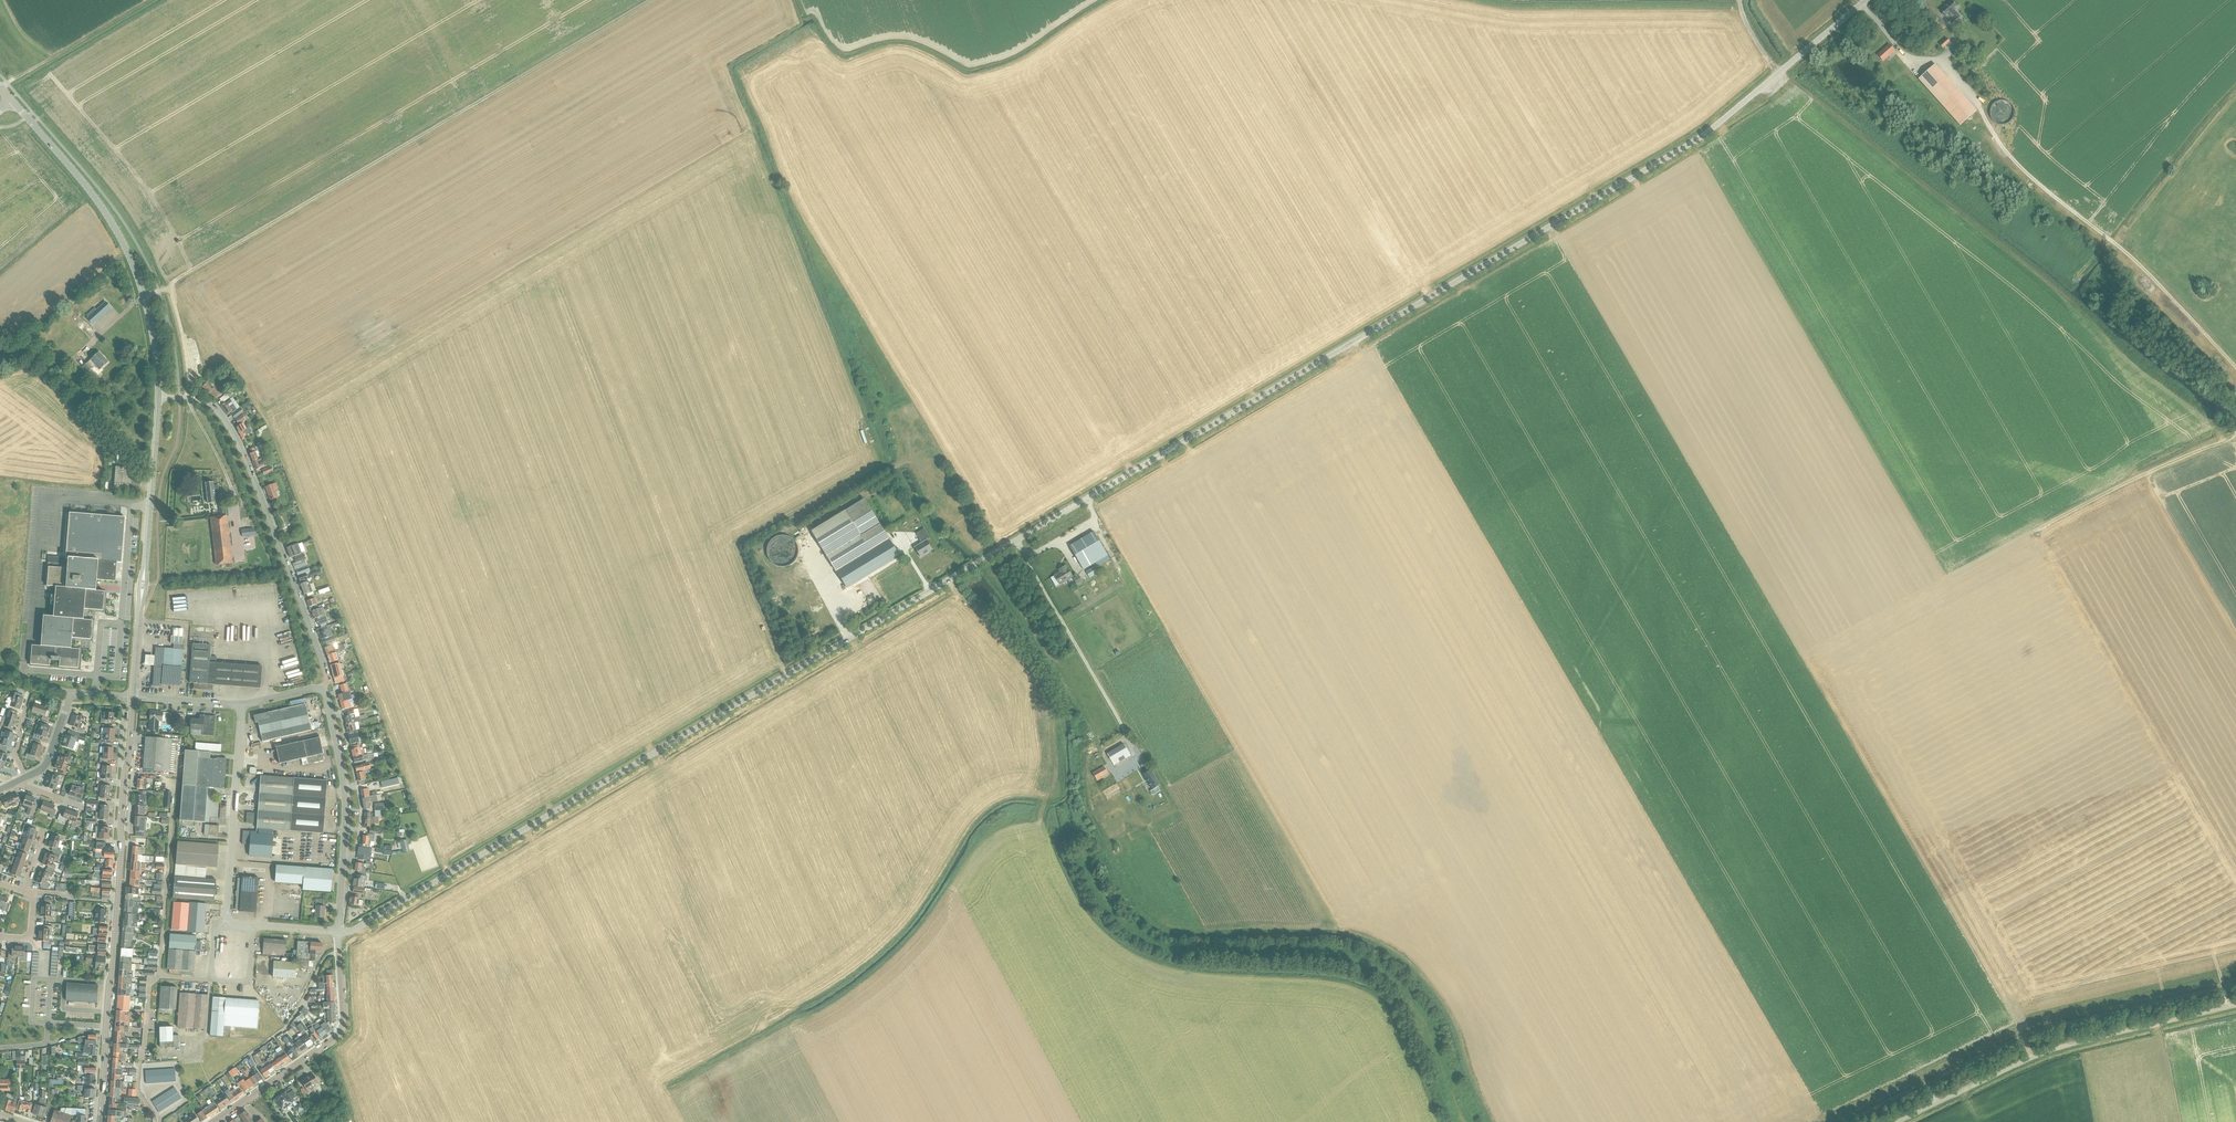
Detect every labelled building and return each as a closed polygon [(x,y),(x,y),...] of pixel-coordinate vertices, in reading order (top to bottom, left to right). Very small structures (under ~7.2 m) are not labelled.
[(1945,16),(1946,16),(1950,21),(1954,18),(1956,21),(1960,17),(1954,11),(1956,9),(1955,8),(1957,6),(1952,1),(1941,11),(1945,16)] [(1947,38),(1940,45),(1943,48),(1950,42),(1947,38)] [(1890,44),(1878,55),(1883,61),(1895,50),(1890,44)] [(1919,80),(1960,125),(1976,110),(1936,65),(1919,80)] [(1996,123),(1999,124),(2003,124),(2006,124),(2009,122),(2012,120),(2014,116),(2014,113),(2014,109),(2013,106),(2011,103),(2008,101),(2005,100),(2002,100),(1999,100),(1996,101),(1993,104),(1991,107),(1990,110),(1990,114),(1991,117),(1993,120),(1996,123)] [(93,325),(112,308),(106,301),(97,310),(95,308),(87,316),(88,317),(87,319),(93,325)] [(108,362),(99,352),(90,360),(87,363),(88,363),(84,366),(88,371),(92,368),(93,369),(96,366),(99,370),(108,362)] [(209,381),(202,387),(209,394),(210,393),(215,399),(220,394),(217,389),(216,390),(214,387),(212,384),(215,380),(213,377),(209,381)] [(218,402),(220,405),(236,393),(234,390),(227,396),(226,394),(220,399),(221,400),(218,402)] [(228,400),(221,406),(227,414),(231,411),(232,413),(237,409),(240,407),(233,397),(230,399),(228,400)] [(240,408),(232,414),(235,418),(243,412),(240,408)] [(237,418),(240,424),(245,420),(243,417),(244,417),(242,415),(237,418)] [(248,428),(247,429),(243,423),(236,427),(242,438),(251,433),(250,432),(251,432),(248,428)] [(250,450),(249,450),(250,452),(251,452),(252,453),(250,454),(253,461),(261,457),(258,450),(262,448),(261,445),(250,449),(250,450)] [(261,457),(253,461),(256,470),(268,465),(266,460),(263,461),(261,457)] [(114,487),(129,488),(130,468),(115,466),(114,487)] [(262,470),(264,475),(273,471),(271,466),(262,470)] [(214,489),(219,489),(219,485),(214,485),(213,482),(206,483),(208,503),(216,503),(214,489)] [(275,490),(278,488),(276,483),(266,487),(271,500),(278,497),(275,490)] [(869,550),(836,570),(837,571),(837,570),(837,571),(837,572),(847,588),(848,588),(854,584),(900,556),(889,539),(865,499),(845,511),(869,550)] [(840,515),(813,531),(823,548),(836,570),(837,570),(869,550),(845,511),(840,515)] [(276,516),(281,529),(290,525),(285,512),(276,516)] [(49,576),(49,589),(49,585),(57,585),(57,601),(56,601),(56,615),(55,615),(55,614),(55,617),(46,617),(46,613),(45,613),(45,628),(44,628),(44,627),(44,640),(43,640),(43,639),(43,647),(33,646),(33,645),(31,665),(32,665),(32,664),(48,665),(48,666),(49,667),(49,659),(51,659),(51,660),(59,661),(59,659),(61,659),(60,667),(60,668),(61,666),(77,667),(77,669),(78,669),(79,650),(81,650),(72,649),(73,637),(90,639),(92,621),(84,620),(85,608),(103,610),(104,592),(96,591),(97,585),(97,579),(115,581),(116,572),(117,562),(122,563),(125,517),(69,513),(66,558),(66,563),(65,563),(65,562),(63,562),(63,563),(62,563),(62,556),(62,558),(49,558),(49,556),(49,567),(50,567),(50,577),(49,577),(49,576)] [(211,518),(217,565),(232,563),(226,516),(211,518)] [(242,530),(243,537),(254,536),(253,528),(242,530)] [(923,543),(915,548),(921,557),(933,550),(927,540),(930,538),(925,529),(917,533),(923,543)] [(1070,545),(1084,570),(1108,555),(1094,531),(1070,545)] [(768,558),(770,562),(773,564),(777,566),(781,567),(785,567),(789,566),(792,564),(795,561),(797,557),(798,553),(797,549),(796,545),(794,542),(791,539),(788,537),(784,536),(780,536),(776,537),(773,539),(770,542),(768,546),(767,550),(767,554),(768,558)] [(296,545),(287,548),(290,558),(302,553),(298,543),(295,544),(296,545)] [(307,566),(305,559),(304,560),(302,555),(294,557),(296,562),(293,564),(295,570),(296,570),(306,566),(307,566)] [(1055,575),(1060,584),(1073,576),(1066,565),(1061,568),(1063,571),(1055,575)] [(308,572),(306,566),(296,570),(298,576),(308,572)] [(308,579),(306,573),(298,576),(300,582),(308,579)] [(1083,582),(1079,575),(1077,577),(1074,579),(1077,585),(1083,582)] [(309,581),(301,584),(305,594),(316,590),(313,583),(310,584),(309,581)] [(311,612),(320,608),(325,607),(324,604),(318,606),(315,598),(307,601),(311,612)] [(315,610),(311,612),(314,619),(317,618),(318,619),(316,620),(318,626),(320,625),(328,622),(325,614),(322,615),(320,610),(321,610),(320,608),(315,610)] [(184,634),(184,626),(174,626),(174,634),(184,634)] [(331,627),(319,632),(321,639),(330,636),(333,634),(331,627)] [(174,649),(156,647),(153,686),(155,686),(162,687),(162,685),(180,686),(184,644),(183,644),(183,637),(171,636),(171,644),(174,644),(174,649)] [(333,636),(324,639),(326,644),(335,641),(333,636)] [(260,688),(262,666),(216,662),(217,657),(210,656),(211,645),(192,644),(189,683),(194,683),(193,689),(212,690),(212,684),(260,688)] [(328,647),(325,648),(327,655),(338,651),(339,651),(345,649),(344,645),(337,648),(338,649),(336,650),(334,645),(328,647)] [(338,651),(327,655),(330,663),(340,660),(338,653),(339,652),(339,651),(338,651)] [(154,657),(145,656),(145,666),(154,666),(154,657)] [(344,681),(341,669),(344,668),(343,663),(339,664),(339,663),(331,666),(335,684),(344,681)] [(346,683),(339,685),(341,694),(348,692),(347,687),(346,683)] [(6,708),(10,709),(11,706),(20,709),(24,699),(18,697),(19,694),(12,691),(10,697),(6,708)] [(351,694),(348,695),(348,692),(341,694),(338,695),(340,702),(352,699),(351,694)] [(350,700),(340,702),(343,710),(354,706),(352,699),(350,700)] [(42,719),(48,721),(50,718),(45,716),(48,707),(35,703),(32,712),(43,716),(42,719)] [(259,723),(261,734),(263,742),(311,731),(305,704),(254,716),(255,723),(259,723)] [(6,708),(3,716),(16,721),(18,716),(15,714),(16,711),(10,709),(6,708)] [(163,713),(163,712),(151,711),(149,731),(153,731),(153,734),(159,735),(159,729),(158,729),(159,721),(162,721),(163,713)] [(101,723),(115,724),(116,720),(113,720),(114,713),(104,713),(104,720),(101,719),(101,723)] [(73,714),(69,725),(75,727),(74,730),(84,734),(85,729),(81,728),(84,718),(82,717),(73,714)] [(344,717),(346,724),(347,724),(354,723),(360,721),(359,717),(355,718),(355,714),(344,717)] [(191,734),(214,736),(215,716),(200,715),(200,720),(191,719),(191,729),(191,734)] [(0,725),(5,726),(10,728),(11,725),(14,726),(16,721),(3,716),(0,725)] [(36,728),(39,729),(48,732),(50,726),(47,725),(48,722),(39,719),(36,728)] [(347,724),(346,724),(346,725),(347,732),(356,730),(354,723),(347,724)] [(102,728),(102,734),(105,734),(114,735),(115,729),(113,729),(113,726),(103,725),(103,728),(102,728)] [(6,732),(4,738),(13,741),(15,734),(12,733),(13,729),(10,728),(5,726),(3,731),(6,732)] [(48,732),(39,729),(36,728),(32,737),(42,740),(43,737),(46,738),(48,732)] [(360,733),(364,732),(363,729),(353,731),(353,734),(348,736),(350,744),(359,742),(358,738),(361,737),(360,733)] [(66,735),(62,746),(73,749),(76,741),(79,742),(80,740),(85,741),(87,736),(69,730),(67,735),(66,735)] [(105,734),(102,734),(101,740),(99,740),(99,743),(102,744),(111,744),(112,741),(114,741),(114,735),(105,734)] [(143,770),(170,772),(176,773),(179,740),(146,737),(143,770)] [(7,750),(8,747),(10,748),(13,741),(4,738),(2,743),(0,742),(0,748),(7,750)] [(280,764),(292,761),(307,757),(309,764),(324,760),(323,754),(323,753),(320,738),(276,748),(280,764)] [(34,743),(32,749),(41,752),(43,746),(40,745),(41,742),(32,739),(31,742),(34,743)] [(196,743),(195,750),(221,752),(222,745),(196,743)] [(101,747),(100,752),(104,753),(113,754),(114,748),(111,748),(111,744),(102,744),(101,747)] [(1108,754),(1114,765),(1131,755),(1124,744),(1108,754)] [(352,749),(351,749),(353,758),(365,755),(363,746),(360,747),(359,745),(352,746),(352,749)] [(6,762),(8,755),(6,754),(7,750),(0,748),(0,760),(6,762)] [(27,754),(25,757),(26,757),(35,760),(36,757),(39,758),(41,752),(32,749),(29,748),(27,754)] [(205,822),(208,787),(223,788),(225,760),(219,759),(214,758),(214,759),(210,759),(211,752),(185,750),(180,820),(205,822)] [(103,756),(101,756),(100,762),(101,762),(109,763),(110,763),(110,760),(112,760),(113,754),(104,753),(103,756)] [(373,753),(365,755),(353,758),(354,763),(363,761),(369,759),(369,761),(374,760),(373,753)] [(59,755),(57,762),(67,765),(68,761),(70,762),(72,756),(65,754),(64,757),(59,755)] [(67,765),(57,762),(55,768),(60,770),(59,773),(66,775),(68,770),(65,769),(67,765)] [(102,772),(112,773),(112,767),(109,766),(109,763),(101,762),(101,768),(102,768),(102,772)] [(363,764),(364,765),(355,766),(356,772),(371,768),(370,762),(363,764)] [(1093,773),(1097,779),(1108,773),(1104,767),(1093,773)] [(1153,789),(1154,789),(1156,792),(1160,789),(1159,786),(1160,785),(1151,769),(1144,774),(1153,789)] [(364,780),(367,779),(367,778),(366,778),(364,771),(357,773),(359,784),(364,783),(364,780)] [(100,782),(107,783),(108,779),(111,779),(112,773),(102,772),(102,776),(100,776),(100,782)] [(58,782),(60,778),(49,774),(45,787),(54,790),(57,782),(58,782)] [(257,829),(257,830),(273,831),(274,830),(290,831),(292,831),(323,833),(327,781),(294,778),(292,778),(261,776),(257,829)] [(138,779),(137,789),(146,789),(147,780),(145,780),(146,777),(141,777),(141,780),(138,779)] [(398,778),(381,782),(382,787),(399,783),(398,778)] [(99,782),(98,791),(101,792),(110,792),(110,786),(107,785),(107,783),(100,782),(99,782)] [(69,795),(78,798),(78,796),(82,797),(84,788),(79,786),(78,789),(72,787),(69,795)] [(360,790),(362,798),(370,796),(368,788),(360,790)] [(137,795),(136,804),(145,805),(146,803),(148,803),(149,796),(146,796),(146,794),(154,795),(154,791),(146,790),(146,792),(139,791),(139,795),(137,795)] [(98,801),(101,801),(106,802),(106,798),(109,798),(110,792),(101,792),(100,796),(99,796),(98,801)] [(17,793),(13,795),(12,794),(2,799),(6,807),(12,804),(13,807),(17,804),(17,803),(21,801),(17,793)] [(387,795),(386,793),(381,794),(372,796),(370,796),(362,798),(364,809),(369,808),(369,804),(371,804),(371,802),(382,800),(381,796),(387,795)] [(27,814),(33,816),(36,806),(33,805),(35,799),(27,796),(23,805),(30,807),(27,814)] [(101,805),(101,801),(98,801),(86,800),(86,804),(97,805),(96,809),(100,809),(100,812),(109,813),(109,806),(101,805)] [(49,817),(54,819),(56,811),(53,810),(55,806),(44,802),(41,810),(50,814),(49,817)] [(135,814),(141,815),(145,815),(145,806),(136,805),(135,814)] [(66,818),(69,819),(72,812),(66,809),(64,815),(60,813),(58,820),(65,823),(66,818)] [(72,812),(69,819),(73,821),(72,825),(79,828),(81,821),(77,819),(79,814),(72,812)] [(246,823),(254,824),(255,813),(247,812),(246,823)] [(364,826),(374,827),(374,818),(373,818),(373,815),(371,815),(371,813),(365,813),(364,826)] [(134,826),(136,826),(144,827),(145,820),(146,821),(146,817),(140,816),(140,817),(135,817),(134,826)] [(25,822),(22,831),(26,832),(34,835),(36,829),(33,828),(34,825),(25,822)] [(97,827),(96,832),(109,834),(110,828),(107,827),(107,824),(98,823),(97,827)] [(208,835),(218,836),(219,826),(209,825),(208,835)] [(271,857),(273,831),(257,830),(256,834),(251,834),(251,832),(243,831),(242,844),(250,845),(249,856),(271,857)] [(21,834),(20,837),(32,841),(34,835),(26,832),(24,836),(21,834)] [(109,839),(109,834),(96,832),(96,838),(96,839),(96,842),(105,843),(106,843),(106,839),(109,839)] [(362,847),(372,848),(373,849),(375,834),(367,833),(367,836),(363,836),(362,847)] [(52,835),(50,841),(59,844),(61,838),(64,839),(65,836),(59,834),(57,837),(52,835)] [(23,840),(22,843),(30,847),(32,841),(20,837),(19,839),(23,840)] [(51,851),(53,852),(60,854),(61,855),(62,851),(60,851),(61,848),(58,847),(59,844),(50,841),(48,847),(52,848),(51,851)] [(407,841),(401,842),(404,854),(410,853),(407,841)] [(96,842),(93,842),(92,848),(94,848),(93,851),(96,852),(113,853),(114,848),(105,847),(104,849),(99,849),(99,845),(105,846),(105,843),(96,842)] [(176,867),(206,869),(207,866),(217,867),(219,845),(178,842),(176,867)] [(30,847),(22,843),(21,847),(17,846),(16,848),(20,849),(28,852),(30,847)] [(133,846),(132,855),(142,855),(143,847),(138,847),(133,846)] [(359,847),(358,853),(364,854),(363,860),(370,861),(370,857),(371,855),(372,849),(359,847)] [(14,852),(18,854),(17,857),(26,860),(28,854),(19,851),(19,852),(14,850),(14,852)] [(46,853),(44,858),(54,862),(55,859),(58,860),(60,854),(53,852),(52,855),(46,853)] [(132,855),(131,863),(141,864),(142,862),(145,862),(146,856),(142,856),(142,855),(132,855)] [(12,859),(12,862),(24,866),(26,860),(17,857),(16,861),(12,859)] [(48,866),(47,869),(54,872),(56,866),(53,865),(54,862),(44,858),(42,864),(48,866)] [(101,859),(101,862),(105,863),(105,867),(112,867),(113,860),(101,859)] [(14,865),(13,868),(22,871),(24,866),(12,862),(11,864),(14,865)] [(131,863),(131,871),(140,872),(140,871),(143,871),(145,869),(145,866),(143,864),(141,864),(131,863)] [(355,870),(358,871),(365,872),(366,868),(364,868),(365,864),(356,863),(355,870)] [(275,882),(292,884),(303,884),(303,890),(331,892),(332,869),(276,865),(275,882)] [(206,869),(176,867),(175,877),(173,898),(215,901),(216,880),(206,879),(206,869)] [(22,871),(13,868),(12,872),(9,871),(8,873),(11,874),(20,877),(22,871)] [(40,871),(38,876),(48,880),(49,876),(51,877),(52,875),(53,875),(54,872),(47,869),(46,869),(45,872),(40,871)] [(131,871),(130,879),(139,880),(142,880),(143,876),(140,876),(140,872),(131,871)] [(353,878),(352,886),(363,888),(364,880),(366,880),(367,876),(366,876),(366,872),(365,872),(358,871),(357,878),(353,878)] [(48,880),(38,876),(36,882),(41,884),(40,887),(48,890),(49,887),(48,886),(49,884),(47,883),(48,880)] [(235,909),(239,910),(239,911),(256,913),(259,878),(242,876),(242,878),(238,878),(235,909)] [(139,880),(130,879),(129,887),(140,888),(146,888),(146,885),(139,884),(139,880)] [(82,880),(82,882),(83,883),(87,884),(87,883),(102,884),(102,887),(111,888),(111,882),(85,880),(82,880)] [(111,895),(111,889),(91,888),(91,891),(100,892),(101,890),(103,890),(102,898),(110,899),(110,895),(111,895)] [(350,896),(349,904),(358,906),(358,905),(362,906),(363,900),(359,900),(359,898),(358,898),(358,895),(355,894),(355,897),(350,896)] [(41,904),(41,910),(51,911),(52,899),(53,896),(46,895),(46,898),(45,898),(44,902),(48,902),(48,905),(41,904)] [(0,905),(0,906),(3,907),(2,910),(7,912),(10,905),(7,904),(9,899),(3,897),(0,905)] [(174,902),(172,930),(187,931),(187,932),(198,933),(204,933),(205,919),(206,903),(189,902),(189,903),(174,902)] [(315,917),(324,918),(325,906),(316,906),(315,917)] [(95,922),(105,922),(105,918),(106,918),(106,915),(106,910),(96,909),(95,922)] [(41,910),(40,916),(46,917),(46,920),(53,921),(54,915),(54,912),(54,911),(51,911),(41,910)] [(124,914),(123,926),(134,927),(137,927),(138,922),(139,921),(140,915),(133,915),(133,914),(124,914)] [(39,928),(39,935),(49,935),(52,936),(52,932),(53,926),(45,926),(45,929),(39,928)] [(93,935),(107,936),(108,926),(100,926),(100,929),(94,928),(93,935)] [(123,933),(121,949),(133,949),(133,945),(131,944),(131,941),(132,941),(133,936),(136,936),(137,934),(134,933),(123,933)] [(169,949),(201,951),(201,942),(196,942),(197,936),(170,934),(169,949)] [(49,935),(39,935),(38,941),(44,941),(44,944),(51,945),(52,939),(49,939),(49,935)] [(263,955),(285,956),(286,941),(264,939),(263,955)] [(273,961),(272,977),(295,978),(295,972),(296,969),(307,970),(309,970),(309,967),(313,967),(313,961),(309,961),(309,960),(315,960),(315,955),(320,955),(321,952),(322,952),(322,943),(298,942),(296,963),(273,961)] [(14,956),(18,957),(19,946),(12,946),(12,951),(9,951),(8,958),(14,959),(14,956)] [(19,946),(18,957),(21,957),(21,961),(27,961),(29,962),(31,962),(31,953),(28,953),(24,952),(25,947),(19,946)] [(121,957),(131,957),(132,958),(133,949),(121,949),(121,957)] [(194,972),(195,952),(169,950),(167,970),(170,970),(169,974),(193,976),(193,972),(194,972)] [(105,969),(106,957),(87,956),(86,961),(92,962),(92,961),(96,962),(96,968),(97,968),(97,971),(101,971),(101,969),(105,969)] [(98,985),(67,983),(66,1001),(97,1003),(98,985)] [(159,1009),(176,1010),(177,988),(161,987),(159,1009)] [(177,1027),(205,1029),(208,995),(180,993),(177,1027)] [(118,995),(117,1011),(129,1012),(130,996),(118,995)] [(234,1030),(234,1027),(257,1028),(259,1001),(213,997),(210,1036),(222,1037),(223,1031),(231,1031),(231,1030),(234,1030)] [(327,1009),(327,1016),(328,1022),(336,1022),(335,1015),(335,1009),(327,1009)] [(117,1011),(116,1022),(124,1022),(129,1023),(129,1022),(130,1022),(130,1015),(132,1015),(132,1016),(140,1017),(139,1023),(144,1023),(144,1013),(140,1013),(129,1012),(117,1011)] [(320,1026),(321,1026),(326,1034),(331,1030),(327,1024),(323,1021),(319,1024),(320,1026)] [(302,1022),(299,1024),(305,1033),(308,1031),(302,1022)] [(308,1022),(305,1023),(308,1027),(312,1034),(310,1035),(311,1036),(310,1037),(309,1038),(313,1043),(315,1041),(315,1042),(320,1038),(317,1035),(315,1032),(311,1025),(308,1022)] [(316,1031),(321,1037),(326,1034),(321,1026),(320,1026),(319,1024),(316,1026),(317,1027),(316,1028),(313,1023),(311,1025),(315,1032),(316,1031)] [(300,1037),(307,1047),(313,1043),(309,1038),(305,1033),(299,1024),(296,1026),(301,1033),(303,1035),(300,1037)] [(115,1027),(115,1037),(125,1038),(125,1032),(129,1032),(129,1027),(129,1028),(115,1027)] [(160,1028),(160,1047),(179,1047),(179,1036),(173,1036),(172,1027),(160,1028)] [(293,1041),(290,1043),(297,1052),(299,1051),(300,1052),(306,1048),(298,1036),(295,1039),(296,1041),(294,1042),(293,1041)] [(297,1052),(290,1043),(286,1037),(283,1039),(290,1049),(288,1051),(288,1052),(287,1053),(291,1058),(292,1057),(292,1058),(298,1054),(297,1052)] [(114,1044),(113,1052),(123,1053),(124,1048),(127,1048),(130,1048),(130,1049),(140,1050),(140,1046),(138,1045),(130,1045),(127,1045),(114,1044)] [(96,1046),(87,1046),(85,1046),(85,1054),(76,1054),(75,1057),(89,1059),(89,1055),(95,1056),(96,1046)] [(283,1050),(278,1053),(276,1051),(275,1053),(272,1049),(269,1051),(271,1054),(280,1067),(285,1063),(290,1060),(283,1050)] [(25,1061),(26,1056),(21,1056),(21,1051),(16,1051),(16,1061),(17,1061),(17,1069),(25,1069),(25,1061)] [(113,1052),(113,1062),(121,1062),(123,1063),(126,1063),(126,1053),(123,1053),(113,1052)] [(270,1074),(262,1062),(256,1054),(253,1056),(257,1064),(260,1063),(262,1067),(259,1068),(260,1071),(265,1077),(270,1074)] [(270,1057),(267,1059),(268,1060),(275,1070),(280,1067),(271,1054),(269,1056),(270,1057)] [(254,1075),(258,1082),(263,1079),(254,1067),(254,1065),(253,1061),(250,1058),(247,1061),(254,1071),(252,1073),(254,1075)] [(264,1060),(262,1062),(270,1074),(275,1070),(268,1060),(265,1062),(264,1060)] [(258,1082),(254,1075),(251,1077),(245,1068),(246,1068),(243,1063),(240,1065),(254,1085),(258,1082)] [(254,1085),(240,1065),(237,1067),(240,1071),(241,1071),(247,1080),(245,1082),(249,1088),(254,1085)] [(307,1077),(301,1081),(302,1083),(301,1083),(303,1085),(307,1091),(308,1092),(313,1089),(312,1088),(316,1085),(316,1086),(320,1083),(319,1082),(313,1074),(310,1076),(309,1076),(307,1077)] [(12,1091),(12,1075),(6,1075),(6,1078),(0,1078),(0,1091),(12,1091)] [(85,1075),(85,1085),(95,1085),(95,1084),(96,1084),(96,1080),(95,1080),(96,1075),(85,1075)] [(239,1078),(236,1080),(240,1086),(240,1085),(245,1091),(249,1088),(245,1082),(243,1079),(241,1081),(239,1078)] [(234,1089),(230,1092),(235,1099),(243,1093),(238,1086),(236,1088),(235,1085),(233,1087),(234,1089)] [(89,1097),(95,1097),(96,1089),(90,1089),(90,1086),(78,1086),(78,1091),(85,1092),(85,1097),(89,1097)] [(111,1087),(110,1097),(119,1098),(120,1098),(120,1088),(111,1087)] [(229,1090),(225,1093),(231,1102),(235,1099),(230,1092),(229,1090)] [(286,1094),(285,1093),(287,1092),(286,1091),(273,1100),(274,1101),(275,1100),(282,1109),(292,1102),(290,1100),(297,1096),(293,1090),(286,1094)] [(17,1091),(17,1096),(17,1103),(19,1103),(17,1110),(22,1111),(22,1110),(24,1111),(28,1096),(25,1095),(24,1098),(21,1097),(20,1097),(20,1091),(17,1091)] [(40,1098),(43,1099),(39,1116),(40,1116),(41,1117),(43,1118),(44,1117),(45,1117),(47,1108),(47,1105),(47,1104),(46,1104),(47,1100),(44,1099),(44,1091),(41,1091),(40,1098)] [(2,1109),(9,1111),(14,1113),(17,1106),(17,1097),(7,1094),(2,1109)] [(216,1095),(213,1097),(215,1101),(221,1109),(224,1107),(224,1106),(230,1102),(224,1094),(218,1099),(216,1095)] [(28,1096),(24,1111),(26,1112),(30,1113),(33,1104),(29,1103),(31,1097),(28,1096)] [(108,1116),(120,1117),(125,1118),(126,1106),(140,1107),(140,1099),(124,1097),(123,1106),(123,1111),(118,1110),(109,1110),(108,1116)] [(37,1115),(39,1116),(43,1099),(40,1098),(38,1105),(35,1105),(33,1114),(33,1115),(36,1116),(37,1115)] [(203,1110),(207,1118),(219,1110),(214,1102),(203,1110)] [(303,1108),(300,1104),(295,1107),(298,1112),(303,1108)] [(87,1109),(62,1108),(60,1112),(55,1110),(51,1121),(70,1121),(72,1116),(76,1116),(76,1121),(74,1121),(73,1121),(86,1121),(87,1109)] [(197,1114),(202,1121),(207,1118),(202,1111),(197,1114)] [(246,1111),(240,1115),(244,1121),(254,1121),(246,1111)] [(200,1121),(194,1113),(184,1120),(185,1121),(200,1121)]
